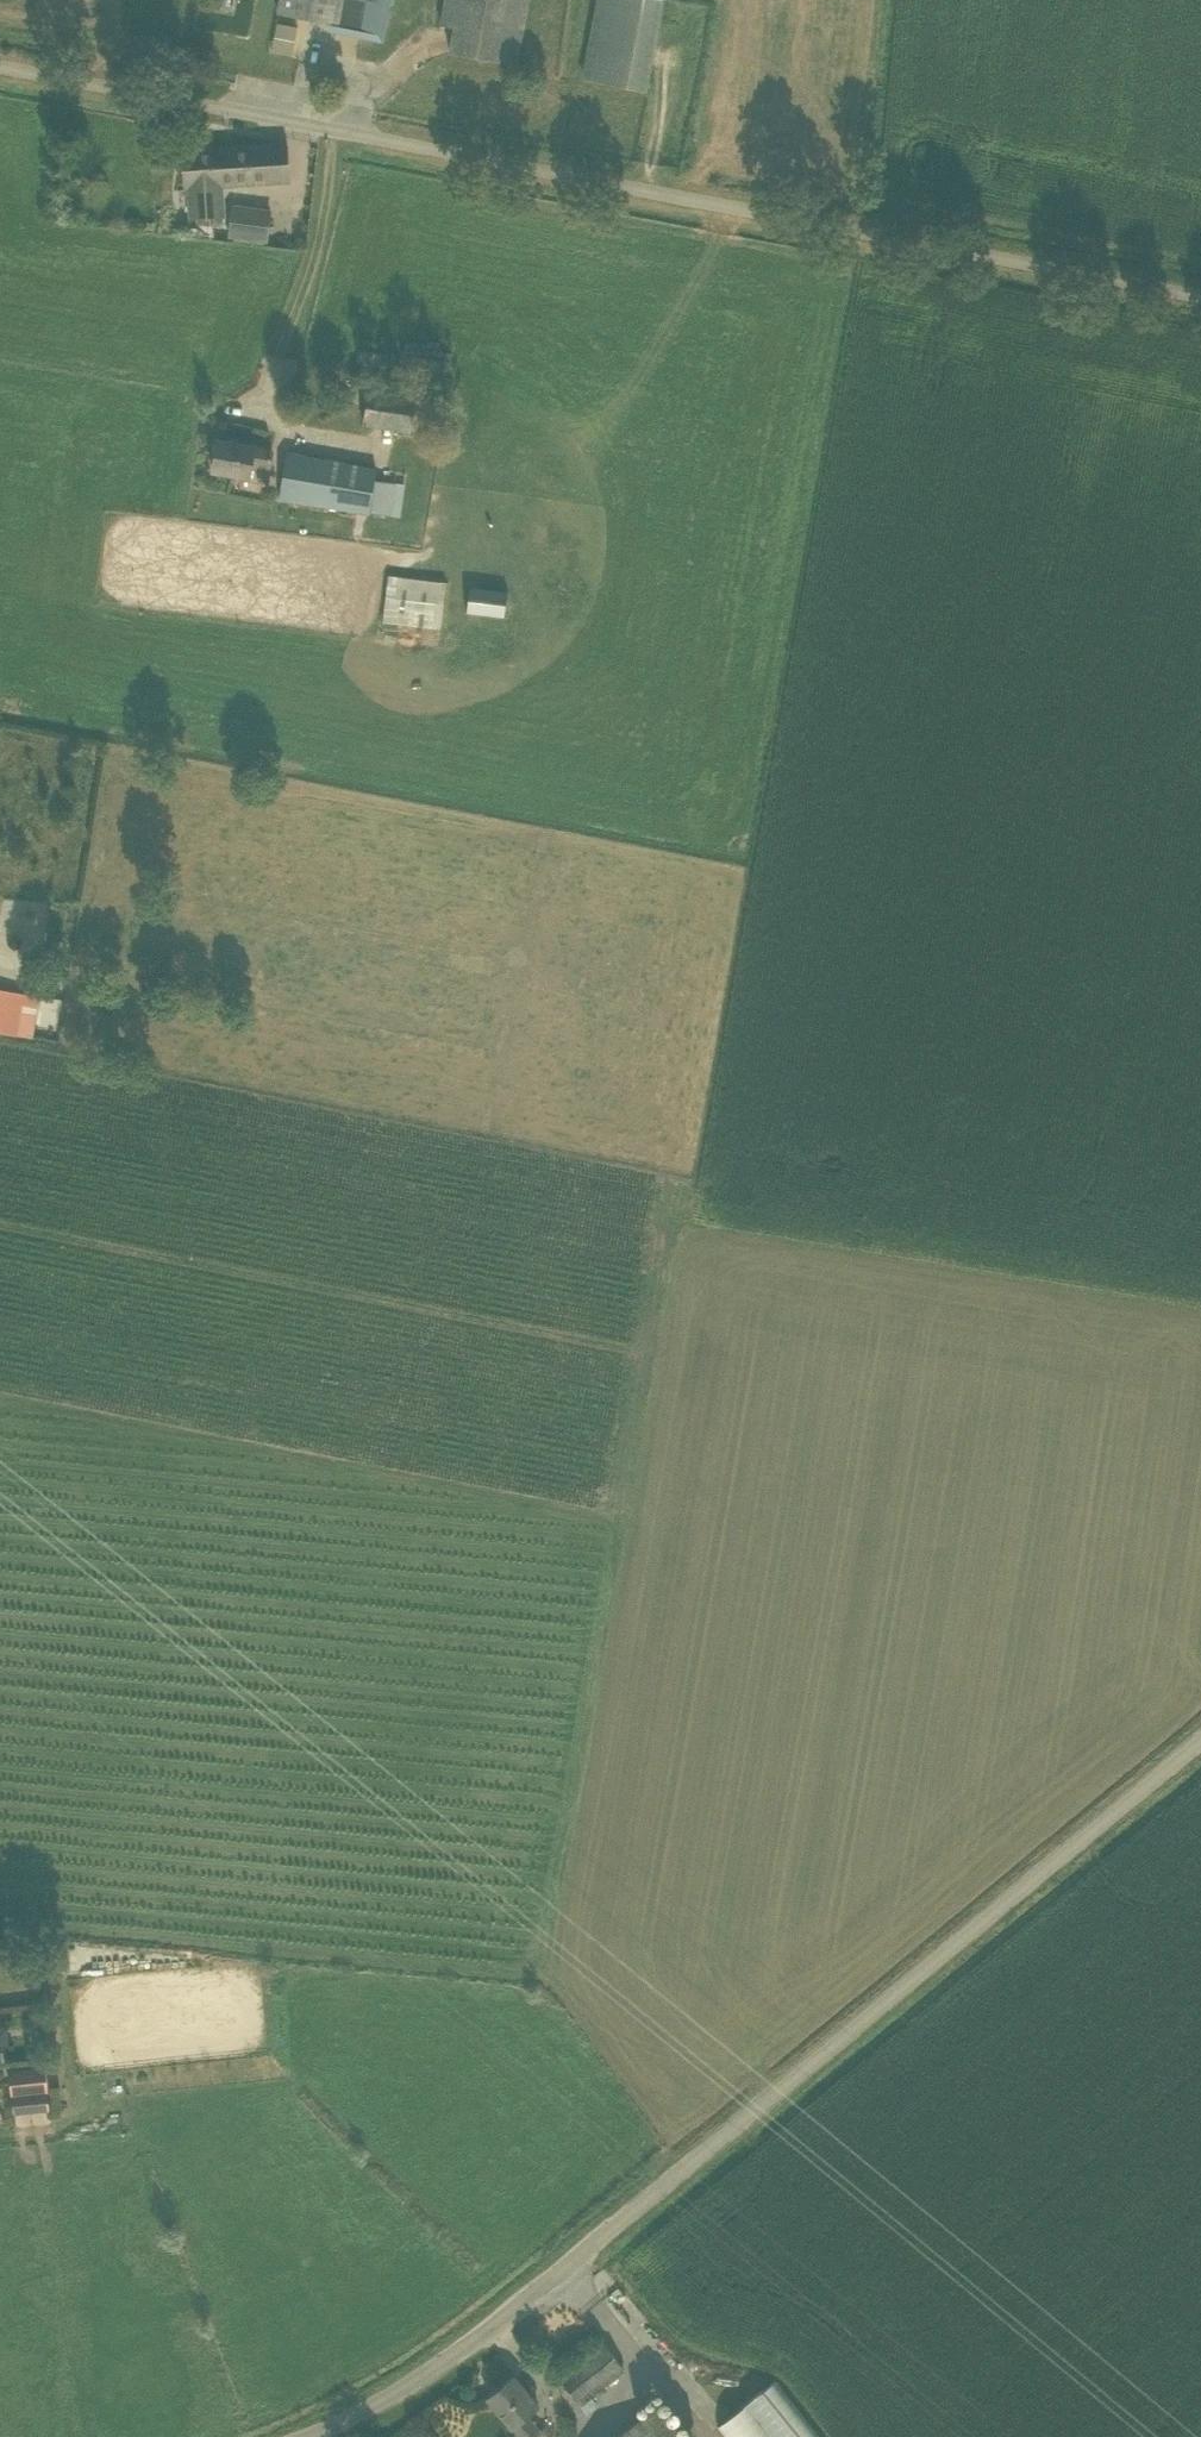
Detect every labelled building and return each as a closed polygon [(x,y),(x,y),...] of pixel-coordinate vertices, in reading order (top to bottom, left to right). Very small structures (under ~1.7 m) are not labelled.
[(278,13),(337,25),(338,20),(363,25),(363,30),(382,34),(388,0),(281,0),(278,13)] [(454,26),(449,52),(513,64),(518,41),(525,0),(446,0),(443,16),(441,24),(454,26)] [(584,79),(644,90),(661,0),(599,0),(584,79)] [(275,21),(270,49),(291,53),(296,25),(275,21)] [(182,149),(184,189),(188,189),(189,221),(224,220),(222,184),(290,180),(288,142),(182,149)] [(267,241),(271,212),(233,207),(229,237),(267,241)] [(410,433),(419,385),(372,377),(363,425),(410,433)] [(249,466),(269,469),(273,450),(255,447),(255,446),(218,439),(212,474),(246,481),(249,466)] [(375,479),(377,469),(289,453),(281,498),(369,514),(370,511),(392,515),(397,482),(375,479)] [(390,578),(388,596),(385,622),(440,628),(445,584),(390,578)] [(471,583),(468,611),(505,614),(508,587),(471,583)] [(46,2068),(7,2071),(8,2089),(47,2087),(46,2068)] [(13,2114),(50,2110),(48,2089),(11,2092),(13,2114)] [(559,2378),(588,2414),(599,2405),(592,2396),(625,2369),(604,2342),(559,2378)] [(540,2407),(513,2375),(487,2397),(521,2436),(533,2436),(542,2430),(530,2415),(540,2407)] [(728,2436),(821,2436),(774,2375),(715,2419),(728,2436)] [(617,2436),(682,2436),(657,2405),(617,2436)]
